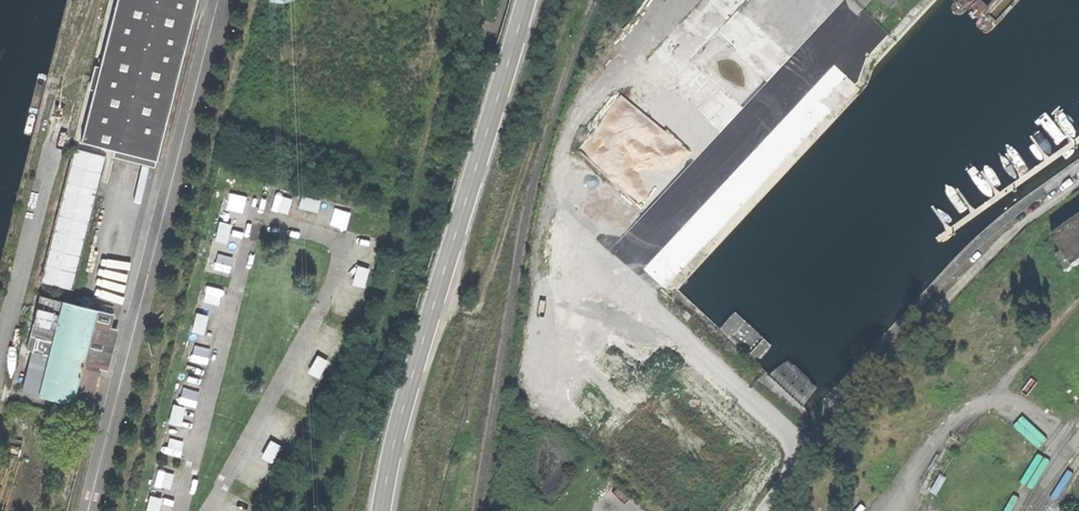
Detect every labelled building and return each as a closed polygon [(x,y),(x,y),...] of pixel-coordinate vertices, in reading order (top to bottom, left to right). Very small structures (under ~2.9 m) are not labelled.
[(158,161),(192,26),(198,0),(117,0),(81,142),(158,161)] [(720,133),(744,108),(694,60),(717,35),(767,83),(792,57),(742,10),(751,0),(703,0),(645,62),(720,133)] [(816,32),(839,6),(833,0),(781,0),(816,32)] [(834,89),(842,96),(852,86),(844,78),(834,89)] [(41,282),(71,289),(105,156),(75,148),(41,282)] [(302,206),(316,209),(318,200),(304,197),(302,206)] [(240,219),(245,203),(231,198),(225,214),(240,219)] [(331,207),(328,225),(347,228),(350,211),(331,207)] [(1052,236),(1062,251),(1057,254),(1068,269),(1078,262),(1078,217),(1052,236)] [(216,238),(226,240),(229,226),(220,224),(216,238)] [(356,282),(365,285),(369,271),(359,269),(356,282)] [(22,392),(88,408),(101,361),(113,315),(40,296),(26,350),(32,352),(22,392)] [(193,330),(202,332),(205,318),(196,316),(193,330)] [(312,371),(320,376),(327,364),(319,359),(312,371)] [(184,389),(182,404),(197,406),(198,390),(184,389)] [(170,420),(179,423),(182,409),(173,407),(170,420)] [(281,413),(272,427),(285,436),(294,422),(281,413)] [(173,428),(169,445),(185,449),(189,432),(173,428)] [(265,456),(273,461),(280,448),(272,444),(265,456)] [(174,491),(178,473),(163,469),(158,487),(174,491)] [(159,500),(150,498),(147,510),(157,510),(159,500)] [(246,508),(230,499),(222,510),(244,510),(246,508)]
